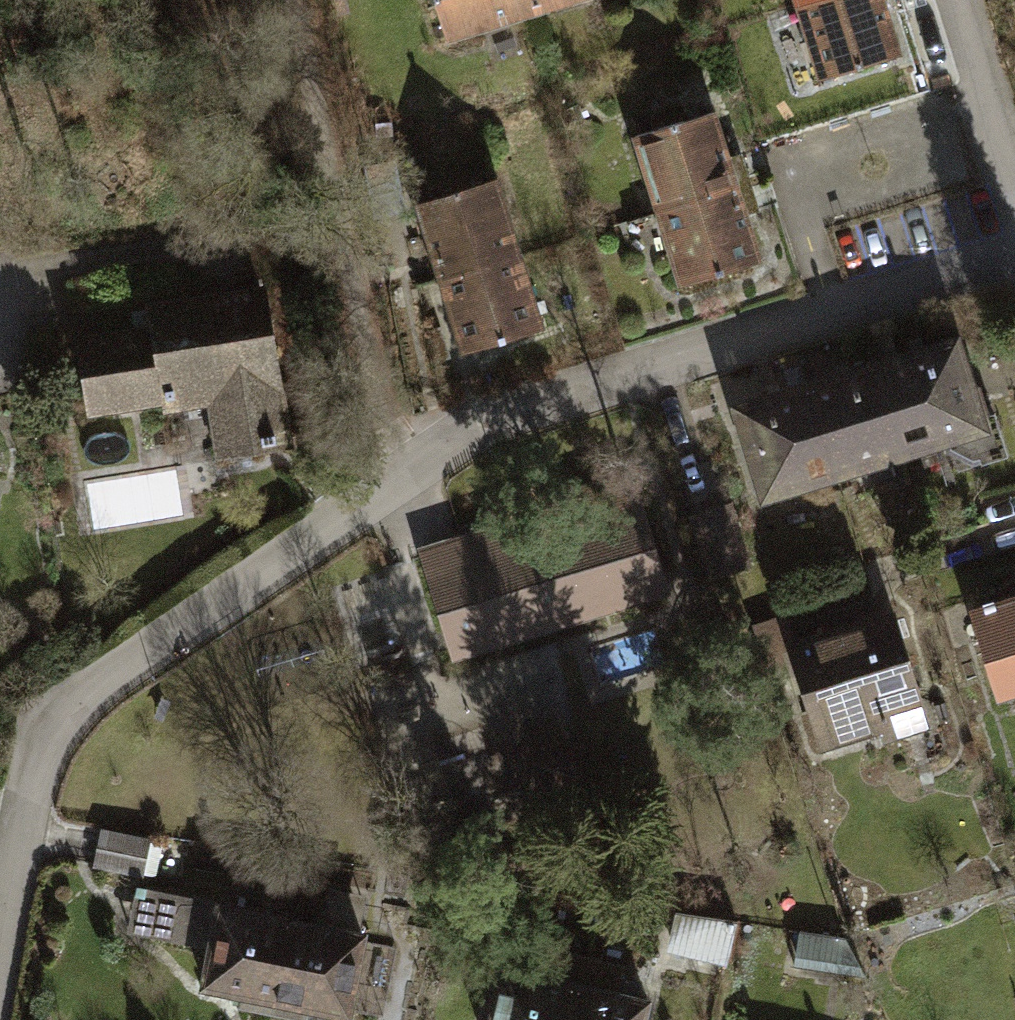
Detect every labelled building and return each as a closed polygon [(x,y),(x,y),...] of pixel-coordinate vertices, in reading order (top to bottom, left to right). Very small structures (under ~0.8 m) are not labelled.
[(448,48),(522,26),(515,0),(434,0),(448,48)] [(522,26),(596,4),(595,0),(515,0),(522,26)] [(796,11),(834,0),(793,0),(796,11)] [(818,85),(901,60),(883,0),(834,0),(796,11),(818,85)] [(634,137),(658,215),(750,187),(742,158),(732,161),(717,111),(634,137)] [(417,211),(439,284),(523,260),(501,187),(417,211)] [(658,215),(682,293),(762,268),(748,221),(760,218),(750,187),(658,215)] [(439,284),(460,357),(544,333),(523,260),(439,284)] [(295,443),(275,289),(145,306),(148,326),(78,335),(89,416),(165,406),(167,417),(211,411),(216,454),(295,443)] [(962,338),(884,361),(914,464),(946,454),(977,470),(1011,460),(999,417),(987,421),(962,338)] [(884,361),(806,384),(836,487),(859,480),(862,489),(905,476),(902,467),(914,464),(884,361)] [(806,384),(728,407),(758,510),(836,487),(806,384)] [(578,503),(423,551),(455,652),(664,587),(629,474),(574,491),(578,503)] [(970,613),(999,707),(1014,702),(1014,599),(970,613)] [(791,623),(759,633),(768,661),(793,654),(825,760),(882,743),(885,750),(933,736),(898,620),(799,650),(791,623)] [(151,836),(100,829),(94,875),(145,882),(151,836)] [(139,892),(129,944),(205,959),(198,994),(241,1002),(239,1016),(261,1019),(274,1019),(293,921),(139,892)] [(293,921),(274,1019),(309,1019),(310,1017),(327,1019),(355,1019),(371,936),(293,921)] [(679,923),(669,962),(729,976),(739,932),(679,923)] [(801,940),(797,977),(859,984),(863,947),(837,944),(801,940)] [(499,970),(487,1019),(569,1019),(576,988),(499,970)] [(576,988),(569,1019),(650,1019),(654,1006),(576,988)]
